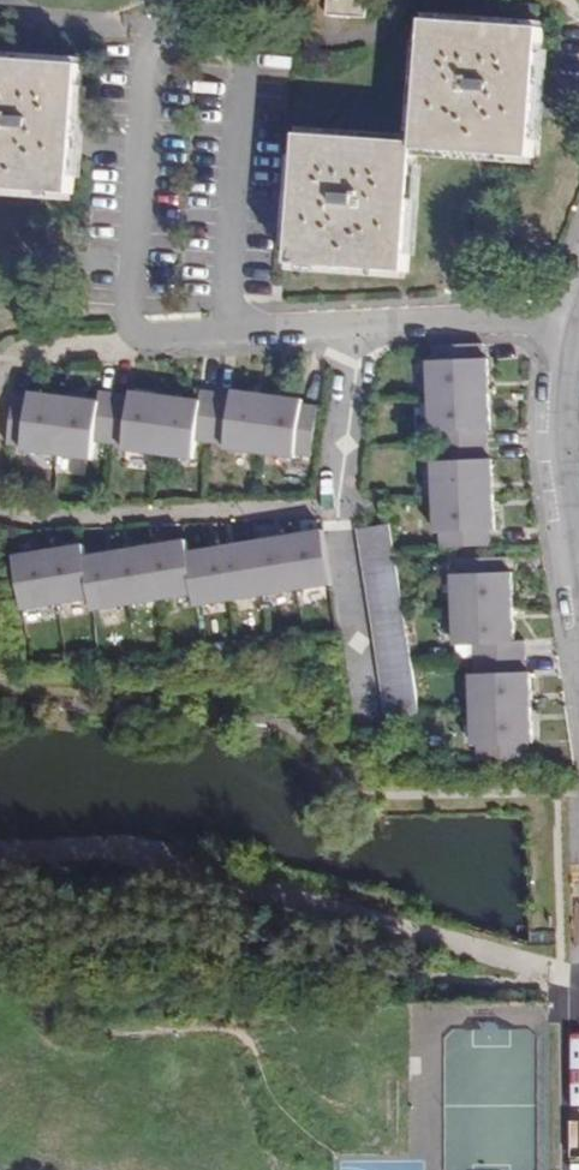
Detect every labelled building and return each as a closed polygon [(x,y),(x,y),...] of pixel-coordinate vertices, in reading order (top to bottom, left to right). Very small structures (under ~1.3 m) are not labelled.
[(369,0),(329,0),(328,14),(368,17),(369,0)] [(419,142),(302,133),(293,263),(410,272),(418,149),(536,157),(545,27),(428,19),(419,142)] [(75,193),(84,63),(0,57),(0,188),(75,193)] [(431,363),(432,397),(490,394),(490,388),(485,389),(485,381),(490,381),(489,360),(485,360),(484,343),(435,346),(435,363),(431,363)] [(211,449),(218,393),(202,391),(201,401),(181,398),(180,404),(173,403),(173,398),(167,397),(160,457),(193,462),(195,447),(211,449)] [(235,395),(218,393),(211,449),(228,451),(227,455),(261,459),(269,395),(263,395),(262,400),(255,399),(256,394),(235,391),(235,395)] [(72,399),(66,398),(58,455),(92,460),(94,445),(110,447),(117,394),(101,392),(99,402),(79,400),(78,405),(71,404),(72,399)] [(133,396),(117,394),(110,447),(126,449),(126,453),(160,457),(167,397),(161,396),(161,401),(153,400),(154,395),(134,392),(133,396)] [(24,451),(58,455),(66,398),(60,397),(59,403),(51,402),(52,396),(32,394),(31,397),(15,395),(9,445),(25,447),(24,451)] [(491,400),(490,394),(432,397),(433,432),(437,431),(438,447),(488,445),(487,429),(491,429),(491,408),(485,408),(485,401),(491,400)] [(275,396),(269,395),(261,459),(294,463),(295,460),(311,462),(318,406),(302,404),(303,400),(282,397),(282,403),(274,402),(275,396)] [(110,447),(94,445),(92,460),(108,462),(110,447)] [(435,497),(494,495),(493,489),(488,490),(488,482),(493,482),(492,461),(488,461),(488,445),(438,447),(439,462),(434,462),(435,497)] [(494,495),(435,497),(437,532),(441,532),(441,549),(491,547),(490,530),(495,530),(494,509),(489,509),(488,502),(494,501),(494,495)] [(421,712),(393,522),(361,527),(389,717),(421,712)] [(295,536),(290,537),(298,590),(332,584),(323,532),(303,535),(304,540),(296,542),(295,536)] [(265,596),(298,590),(290,537),(284,538),(285,544),(277,545),(276,539),(256,543),(265,596)] [(162,600),(195,594),(189,554),(187,542),(166,545),(167,550),(160,551),(159,546),(153,547),(162,600)] [(231,601),(265,596),(256,543),(236,546),(237,552),(229,553),(228,547),(222,548),(231,601)] [(59,605),(92,600),(86,558),(83,545),(64,548),(64,554),(57,555),(56,549),(50,550),(59,605)] [(128,605),(162,600),(153,547),(133,551),(133,556),(126,557),(125,552),(119,553),(128,605)] [(231,601),(222,548),(217,549),(217,555),(210,556),(209,551),(189,554),(195,594),(197,607),(231,601)] [(59,605),(50,550),(44,551),(45,557),(38,558),(37,552),(17,556),(26,611),(59,605)] [(86,558),(92,600),(94,611),(128,605),(119,553),(113,554),(114,559),(107,560),(106,555),(86,558)] [(454,576),(455,611),(513,609),(513,603),(508,603),(508,595),(513,595),(512,574),(508,574),(507,557),(457,559),(458,576),(454,576)] [(513,609),(455,611),(456,645),(475,645),(476,659),(526,658),(526,643),(515,643),(514,622),(508,622),(508,615),(514,615),(513,609)] [(476,659),(475,645),(456,645),(457,660),(476,659)] [(526,658),(476,659),(476,676),(472,676),(474,710),(532,708),(532,702),(526,702),(526,695),(531,695),(531,674),(527,674),(526,658)] [(532,708),(474,710),(475,745),(479,745),(479,761),(530,759),(529,743),(533,743),(532,722),(527,722),(527,714),(532,714),(532,708)]
